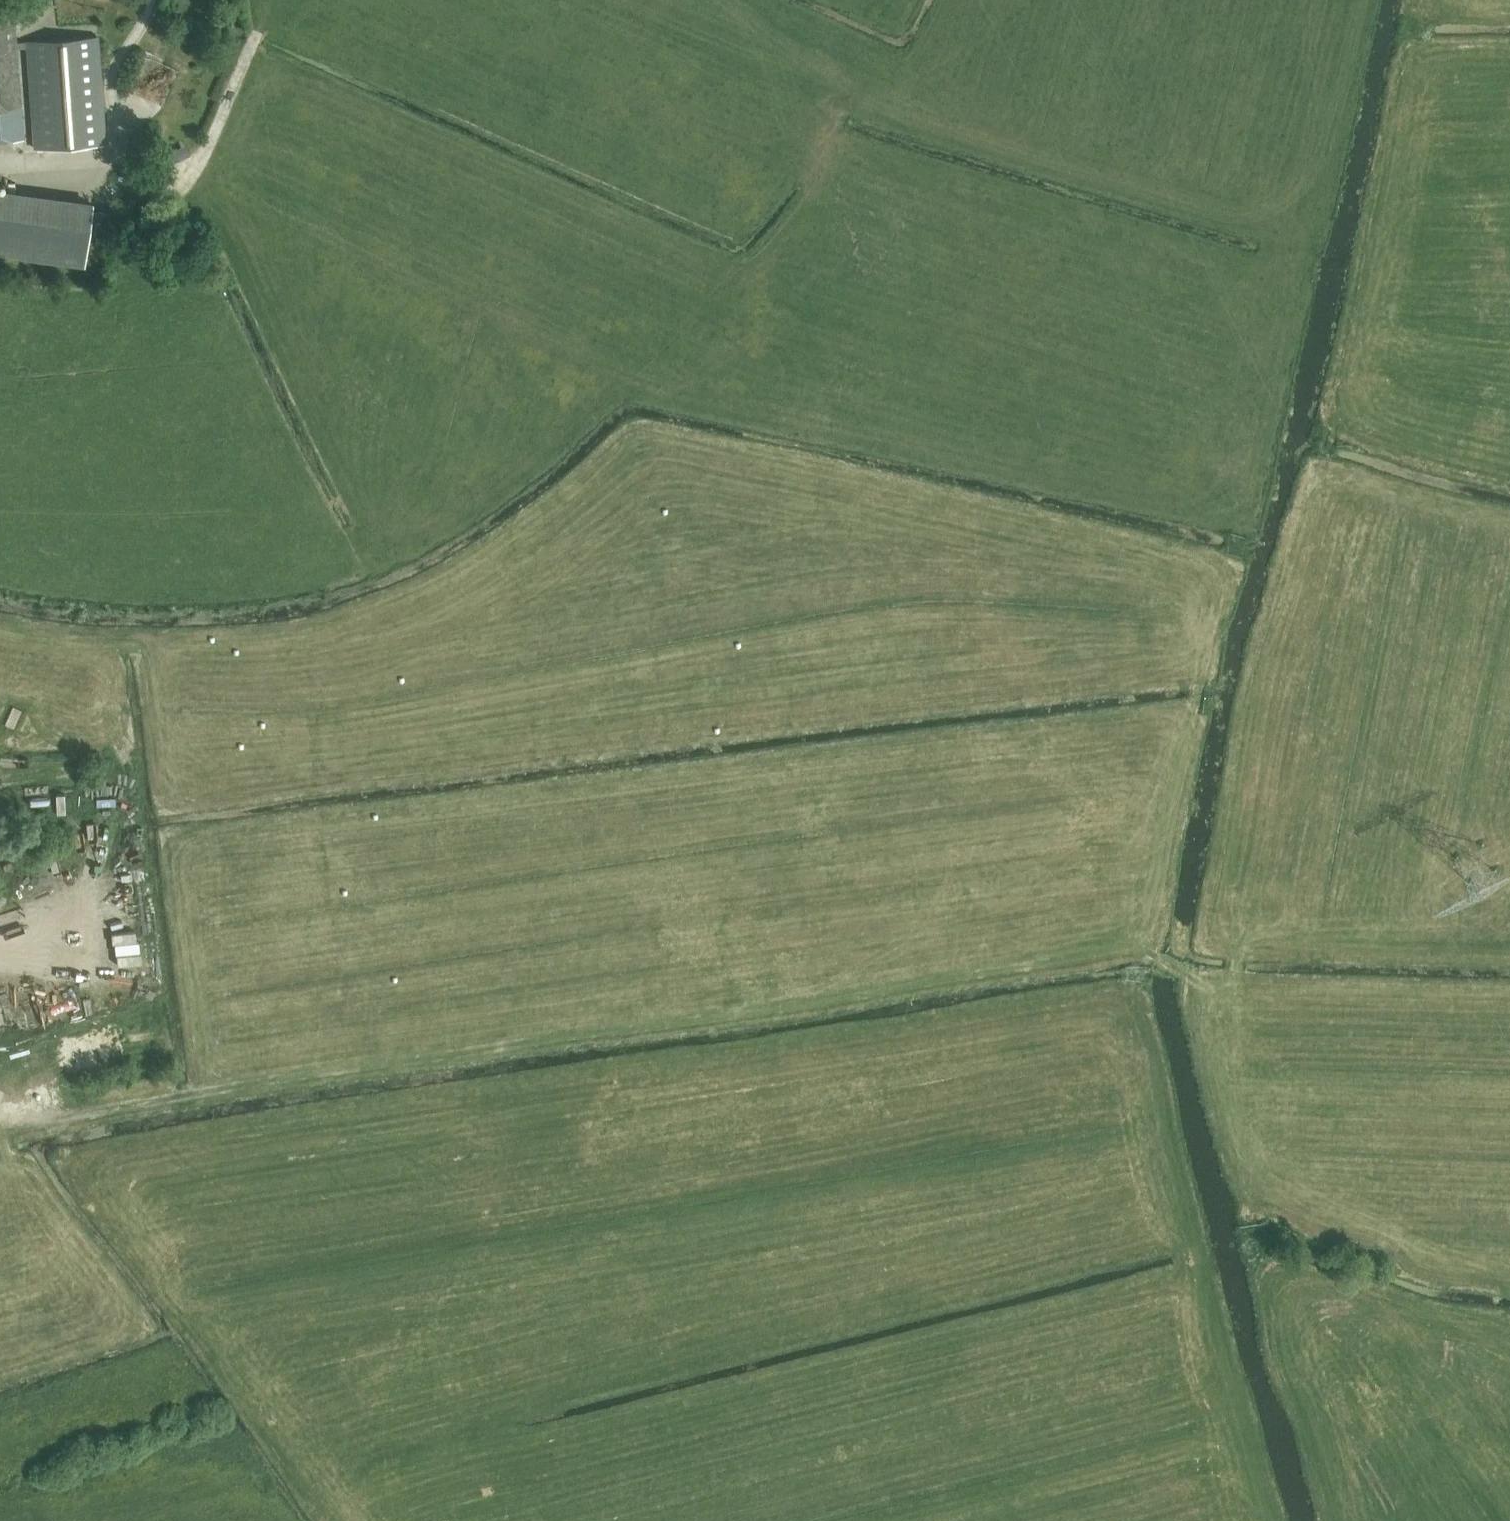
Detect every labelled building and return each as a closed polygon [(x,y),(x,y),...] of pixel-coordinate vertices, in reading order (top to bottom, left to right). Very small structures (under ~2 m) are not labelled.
[(22,137),(16,46),(27,45),(35,147),(104,142),(96,35),(16,42),(13,0),(0,0),(0,138),(22,137)] [(146,76),(144,83),(154,87),(153,91),(163,95),(167,83),(146,76)] [(0,197),(0,261),(86,272),(94,209),(0,197)] [(38,766),(25,769),(29,784),(42,780),(38,766)] [(56,856),(68,849),(62,837),(49,844),(56,856)] [(26,902),(48,897),(46,889),(24,895),(26,902)]
